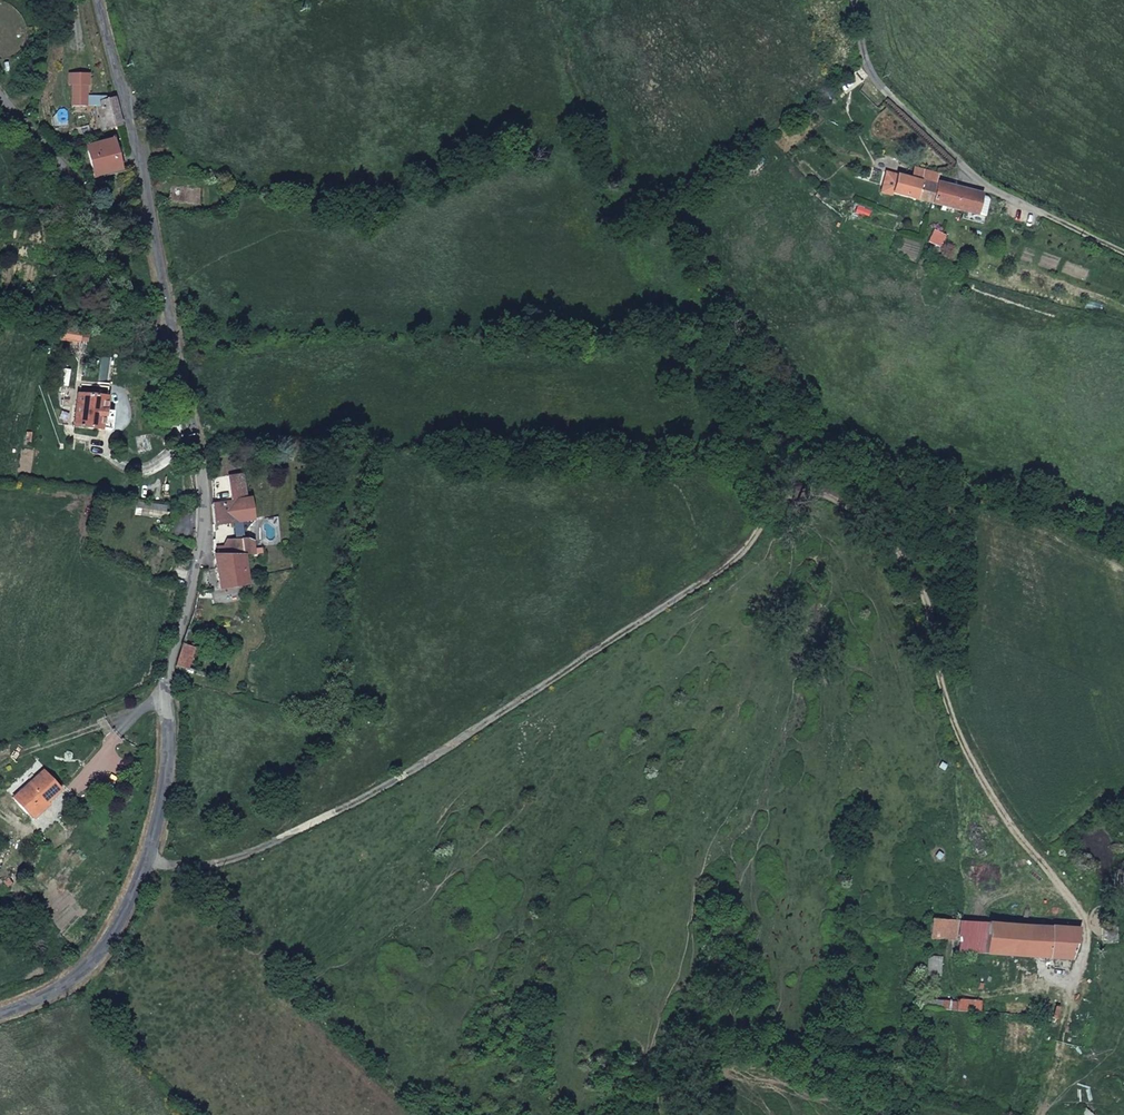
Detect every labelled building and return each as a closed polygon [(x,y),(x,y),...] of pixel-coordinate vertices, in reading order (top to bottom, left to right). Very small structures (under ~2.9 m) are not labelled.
[(100,129),(119,124),(110,86),(99,87),(97,83),(79,82),(83,97),(89,96),(90,104),(94,103),(100,129)] [(87,145),(94,176),(117,171),(109,140),(87,145)] [(911,178),(933,183),(935,172),(913,167),(911,178)] [(890,194),(892,174),(881,173),(878,195),(889,197),(890,194)] [(890,194),(930,204),(935,184),(933,183),(911,178),(893,174),(892,174),(890,194)] [(978,201),(981,191),(936,180),(935,184),(930,204),(975,214),(976,210),(980,211),(983,203),(978,201)] [(947,236),(933,229),(927,241),(941,248),(947,236)] [(86,340),(87,332),(76,330),(73,349),(78,350),(80,339),(86,340)] [(104,344),(106,336),(93,333),(91,341),(104,344)] [(101,408),(102,396),(77,393),(73,425),(108,429),(110,409),(101,408)] [(229,478),(233,503),(241,502),(248,501),(242,476),(229,478)] [(233,503),(212,506),(215,524),(244,521),(241,502),(233,503)] [(240,552),(252,551),(251,535),(238,534),(238,539),(225,538),(223,545),(230,548),(240,549),(240,552)] [(243,587),(240,552),(216,553),(218,588),(243,587)] [(175,661),(175,665),(189,669),(195,647),(180,643),(175,661)] [(47,801),(59,791),(42,771),(13,797),(25,812),(34,804),(39,809),(47,801)] [(50,804),(47,801),(39,809),(34,804),(25,812),(32,819),(50,804)] [(1079,941),(930,925),(928,946),(979,951),(980,945),(989,947),(987,961),(1072,970),(1079,941)] [(923,1004),(921,1016),(978,1022),(979,1008),(955,1005),(954,1007),(923,1004)]
